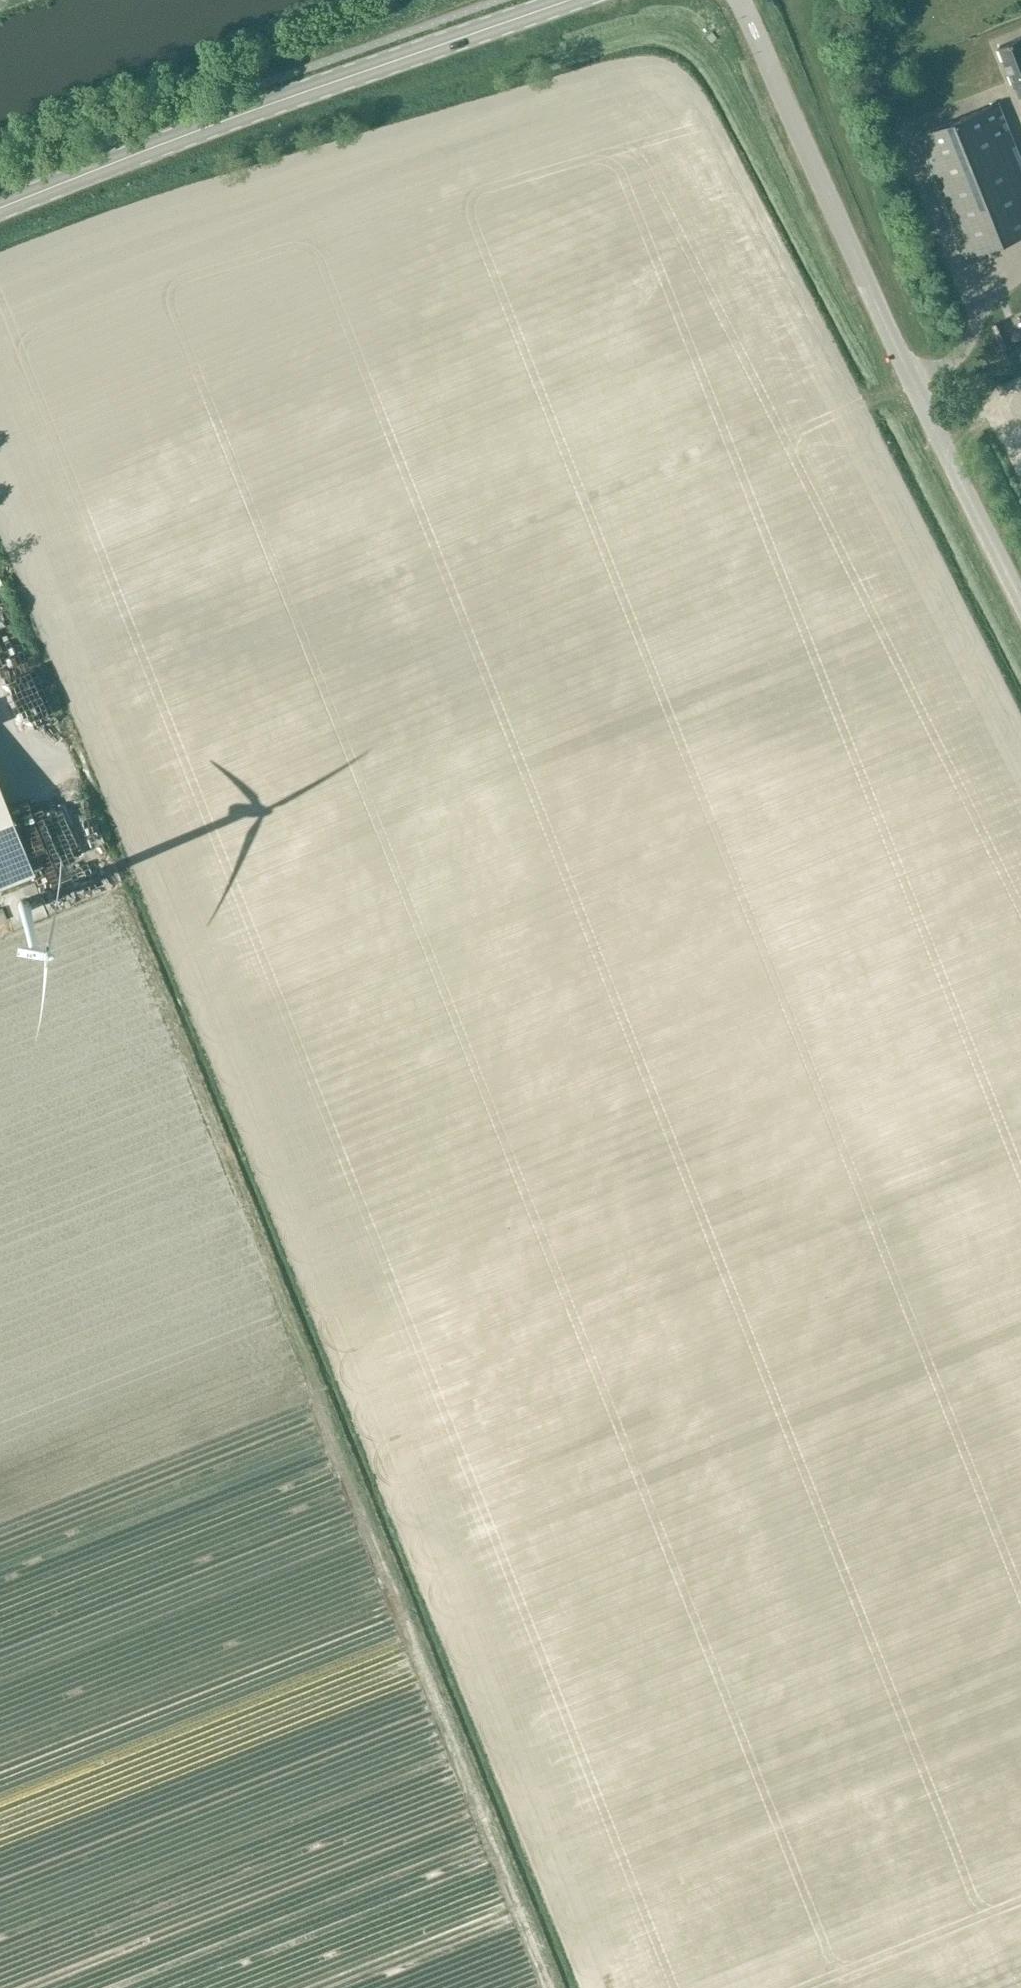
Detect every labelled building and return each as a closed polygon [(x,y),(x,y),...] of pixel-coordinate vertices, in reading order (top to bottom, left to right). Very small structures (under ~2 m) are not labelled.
[(999,44),(1016,87),(1020,98),(1020,97),(1020,35),(999,44)] [(963,258),(1020,235),(1020,155),(1000,102),(914,135),(963,258)] [(35,870),(0,785),(0,884),(35,870)] [(18,906),(18,907),(18,908),(18,909),(18,910),(19,911),(19,912),(20,912),(20,913),(21,913),(22,914),(23,914),(24,914),(25,914),(26,914),(27,914),(28,914),(28,913),(29,913),(30,912),(31,911),(31,910),(32,910),(32,909),(32,908),(32,907),(32,906),(32,905),(31,904),(31,903),(30,902),(29,902),(29,901),(28,901),(27,900),(26,900),(25,900),(24,900),(23,900),(22,900),(22,901),(21,901),(20,902),(19,902),(19,903),(18,904),(18,905),(18,906)]
